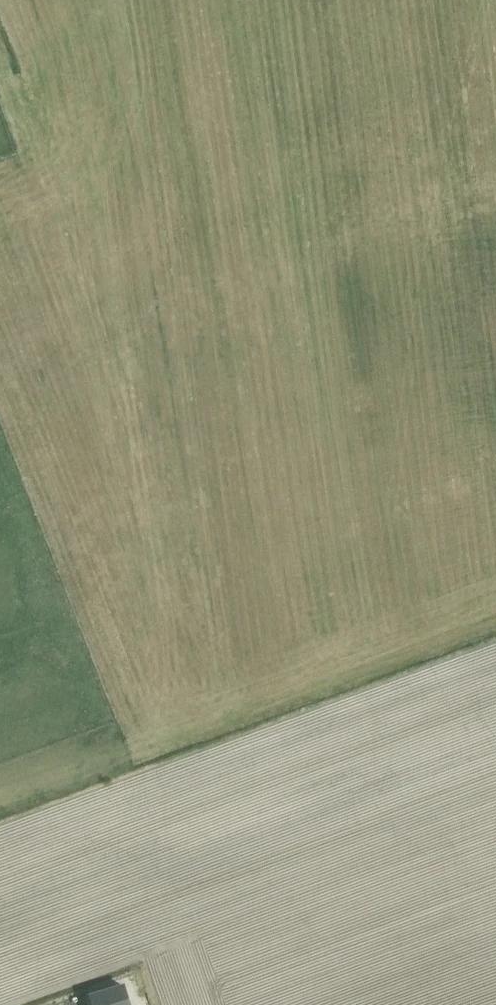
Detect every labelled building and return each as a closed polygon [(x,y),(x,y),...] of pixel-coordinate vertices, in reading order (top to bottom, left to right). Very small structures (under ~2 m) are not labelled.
[(91,991),(96,1004),(127,1004),(125,999),(115,1002),(109,985),(91,991)]
